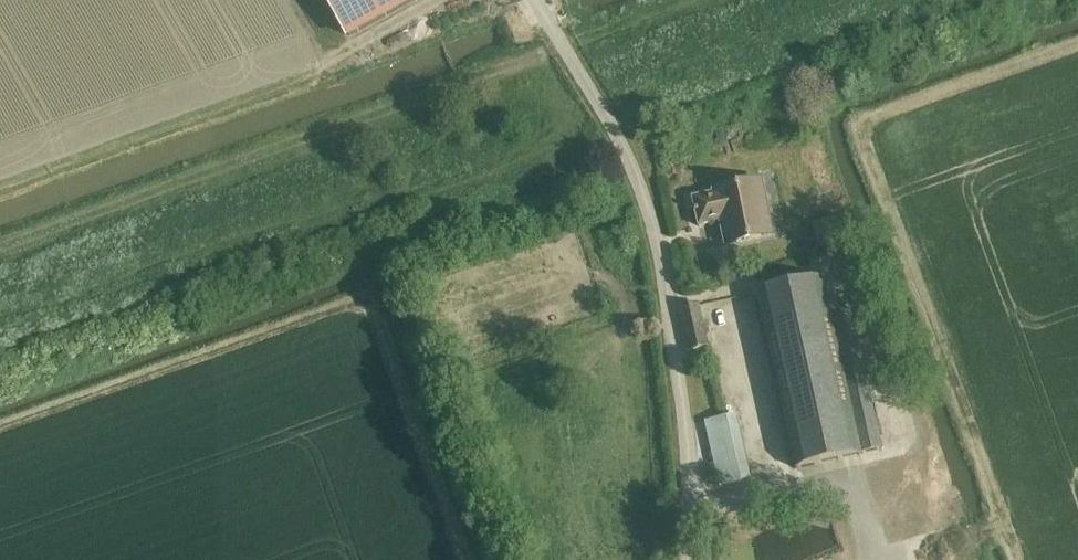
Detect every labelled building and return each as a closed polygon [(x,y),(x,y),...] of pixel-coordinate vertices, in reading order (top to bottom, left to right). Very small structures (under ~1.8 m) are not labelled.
[(347,38),(413,0),(326,0),(347,38)] [(727,244),(749,239),(770,234),(759,183),(692,198),(698,227),(722,221),(727,244)] [(832,246),(853,246),(852,236),(832,236),(832,246)] [(860,454),(881,449),(851,316),(831,320),(821,278),(757,292),(796,470),(860,455),(860,454)] [(679,309),(688,350),(707,346),(698,305),(679,309)] [(704,421),(719,486),(741,481),(726,416),(704,421)]
